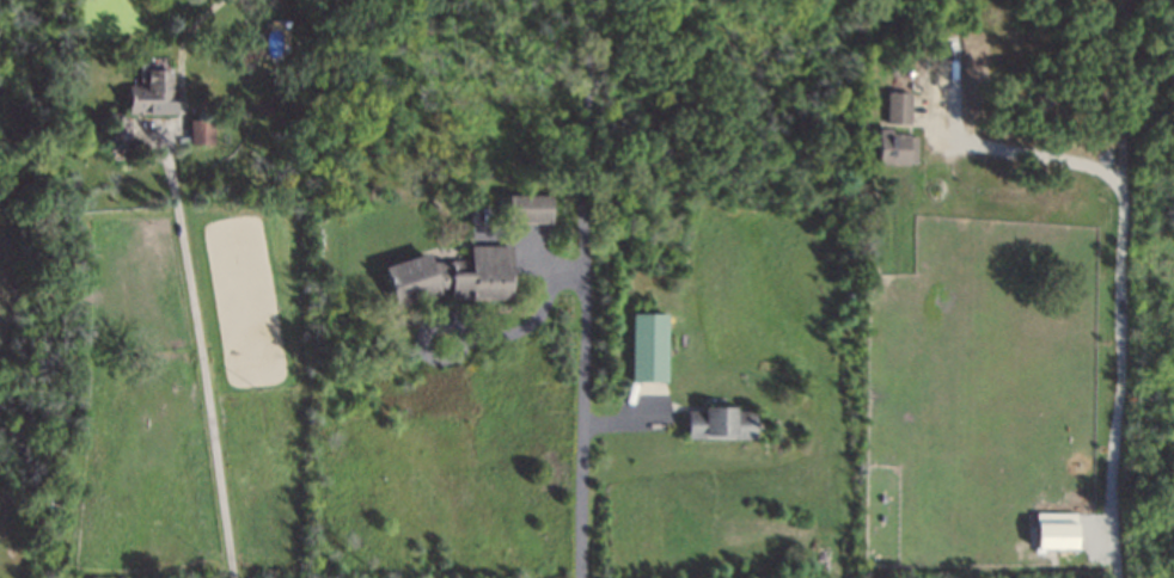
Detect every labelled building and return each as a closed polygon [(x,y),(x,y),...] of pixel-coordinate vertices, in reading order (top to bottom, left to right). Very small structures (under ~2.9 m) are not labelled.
[(175,114),(174,63),(139,64),(140,85),(128,85),(128,115),(175,114)] [(888,94),(911,96),(911,127),(886,125),(888,94)] [(189,120),(190,145),(214,144),(213,119),(189,120)] [(878,131),(876,165),(918,166),(918,139),(889,137),(889,131),(878,131)] [(505,197),(503,225),(550,226),(551,197),(505,197)] [(509,247),(509,301),(448,300),(448,290),(436,291),(440,296),(396,312),(380,269),(426,254),(428,263),(469,262),(469,246),(509,247)] [(631,314),(666,315),(666,382),(631,382),(631,314)] [(686,410),(685,439),(757,439),(757,411),(686,410)] [(1077,548),(1077,514),(1037,514),(1037,549),(1077,548)]
